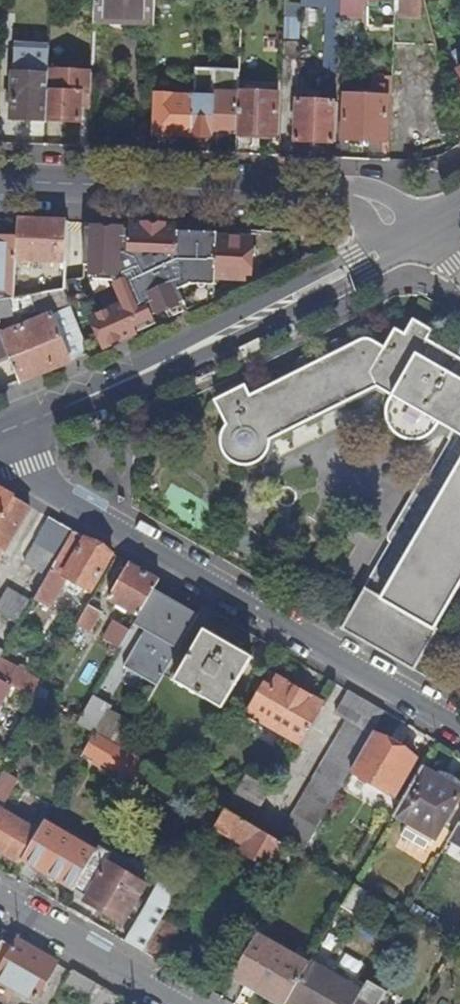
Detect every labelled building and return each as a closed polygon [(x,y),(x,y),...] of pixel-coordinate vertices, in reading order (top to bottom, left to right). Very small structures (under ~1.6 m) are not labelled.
[(95,23),(156,25),(156,0),(96,0),(95,23)] [(341,8),(363,9),(364,0),(342,0),(341,8)] [(397,10),(401,10),(401,20),(423,21),(424,0),(397,0),(397,10)] [(284,3),(283,38),(299,38),(300,3),(284,3)] [(285,44),(284,87),(300,88),(302,44),(285,44)] [(49,122),(50,77),(16,76),(14,120),(49,122)] [(92,108),(93,79),(50,77),(49,122),(82,124),(83,107),(92,108)] [(278,137),(279,95),(240,93),(238,136),(278,137)] [(196,99),(156,97),(155,137),(195,138),(196,99)] [(389,99),(347,97),(346,141),(388,143),(389,99)] [(196,99),(195,138),(213,138),(214,99),(196,99)] [(337,143),(338,104),(299,102),(297,142),(337,143)] [(17,240),(16,261),(67,262),(68,222),(18,220),(17,240)] [(67,262),(66,277),(66,294),(72,309),(84,337),(108,326),(94,290),(93,252),(131,254),(133,225),(68,222),(67,262)] [(199,229),(183,235),(180,228),(163,235),(179,269),(165,275),(156,254),(136,262),(150,294),(147,295),(149,299),(151,298),(154,304),(157,303),(158,305),(165,301),(173,297),(173,296),(220,274),(199,229)] [(1,303),(15,301),(16,261),(17,240),(0,239),(0,303),(1,303)] [(43,297),(66,294),(66,277),(41,284),(43,297)] [(84,337),(72,309),(3,337),(11,357),(11,358),(22,383),(91,355),(84,337)] [(380,390),(393,398),(389,406),(388,412),(389,421),(393,430),(397,435),(404,439),(409,442),(418,442),(425,441),(431,438),(436,433),(441,425),(459,436),(459,360),(430,342),(434,334),(415,323),(407,338),(397,332),(386,350),(380,390)] [(11,357),(3,337),(0,331),(0,362),(11,357)] [(380,390),(386,350),(372,343),(368,343),(351,349),(348,345),(344,343),(340,343),(336,345),(332,347),(331,351),(331,356),(332,359),(320,365),(316,361),(312,360),(306,359),(302,361),(300,365),(298,369),(299,375),(288,381),(284,376),(280,375),(275,374),(270,377),(267,380),(266,386),(267,391),(251,398),(246,388),(216,403),(228,427),(224,432),(221,440),(221,447),(223,454),(226,459),(232,465),(237,468),(243,469),(251,469),(259,466),(265,462),(269,456),(271,449),(272,442),(380,390)] [(443,497),(434,492),(431,491),(427,494),(426,498),(427,503),(436,508),(422,533),(414,529),(408,529),(405,532),(405,536),(406,540),(409,542),(415,545),(383,600),(367,591),(344,631),(417,673),(439,632),(437,631),(459,591),(459,467),(443,497)] [(33,507),(0,489),(0,564),(33,507)] [(408,529),(414,529),(422,533),(436,508),(427,503),(426,498),(408,529)] [(53,519),(28,564),(51,577),(76,533),(53,519)] [(115,556),(76,533),(51,577),(37,601),(52,609),(70,579),(94,593),(115,556)] [(143,618),(158,591),(163,583),(132,565),(113,600),(143,618)] [(1,609),(25,622),(36,603),(12,590),(1,609)] [(202,616),(158,591),(143,618),(139,625),(149,631),(128,668),(161,687),(202,616)] [(25,622),(1,609),(0,610),(0,613),(23,626),(25,622)] [(103,617),(90,610),(80,626),(93,634),(103,617)] [(108,642),(124,650),(135,632),(118,623),(108,642)] [(183,674),(179,672),(173,681),(225,711),(255,659),(207,632),(183,674)] [(0,665),(0,679),(7,683),(37,701),(46,686),(2,661),(0,665)] [(267,688),(274,691),(280,681),(274,677),(267,688)] [(294,689),(280,681),(274,691),(267,688),(251,716),(303,745),(325,706),(310,697),(310,694),(298,687),(294,689)] [(353,773),(375,735),(388,713),(351,692),(338,715),(351,722),(283,842),(287,844),(306,855),(353,773)] [(99,736),(124,750),(135,731),(110,716),(114,709),(96,699),(81,726),(99,736)] [(419,760),(375,735),(353,773),(396,798),(419,760)] [(150,765),(124,750),(99,736),(89,753),(99,759),(108,764),(140,783),(150,765)] [(105,769),(108,764),(99,759),(97,763),(105,769)] [(425,769),(398,817),(412,825),(435,839),(439,841),(447,827),(458,833),(459,829),(459,789),(425,769)] [(7,774),(0,786),(0,800),(8,804),(21,782),(7,774)] [(211,801),(228,811),(252,825),(273,787),(254,776),(248,776),(234,801),(216,791),(211,801)] [(23,864),(41,833),(2,810),(0,813),(0,851),(23,864)] [(283,842),(252,825),(228,811),(218,829),(248,846),(245,852),(273,868),(287,844),(283,842)] [(27,861),(77,891),(99,854),(48,825),(27,861)] [(428,851),(435,839),(412,825),(405,838),(428,851)] [(89,903),(129,925),(151,887),(111,864),(89,903)] [(128,943),(146,954),(164,922),(181,892),(163,882),(128,943)] [(159,962),(178,929),(164,922),(146,954),(159,962)] [(310,968),(311,966),(259,937),(236,976),(284,1003),(289,1003),(310,968)] [(0,939),(0,975),(15,948),(0,939)] [(38,1002),(60,964),(19,941),(15,948),(0,975),(0,981),(38,1002)] [(289,1003),(359,1003),(362,999),(310,968),(289,1003)] [(77,971),(68,987),(91,1000),(100,984),(77,971)] [(362,999),(359,1003),(383,1003),(389,994),(371,983),(362,999)]
